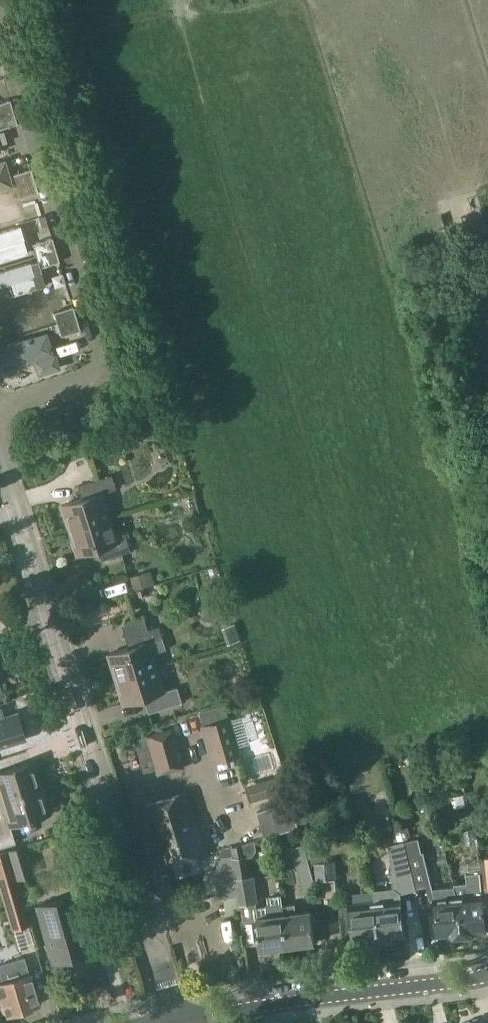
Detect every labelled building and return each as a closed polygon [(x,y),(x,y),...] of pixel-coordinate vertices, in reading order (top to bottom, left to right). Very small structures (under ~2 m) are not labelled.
[(10,100),(0,103),(0,116),(13,112),(10,100)] [(13,112),(0,116),(0,129),(17,124),(13,112)] [(13,182),(5,155),(0,156),(0,186),(13,182)] [(35,181),(31,170),(12,175),(16,187),(35,181)] [(38,193),(35,181),(16,187),(19,199),(38,193)] [(23,216),(13,185),(0,190),(0,223),(23,216)] [(30,251),(21,223),(0,230),(0,260),(30,251)] [(37,256),(56,250),(52,238),(33,244),(36,254),(37,256)] [(60,262),(56,250),(37,256),(41,268),(60,262)] [(40,286),(32,258),(0,268),(0,298),(40,286)] [(77,319),(73,307),(54,313),(58,325),(77,319)] [(80,331),(77,319),(58,325),(62,336),(80,331)] [(0,340),(8,364),(36,356),(41,370),(61,364),(50,325),(0,340)] [(59,407),(45,411),(49,423),(63,418),(59,407)] [(71,529),(110,517),(103,493),(118,488),(114,474),(84,483),(88,496),(63,504),(71,529)] [(115,533),(110,517),(71,529),(79,555),(104,547),(107,558),(132,550),(126,530),(115,533)] [(155,584),(151,571),(130,577),(134,590),(155,584)] [(159,625),(130,634),(133,646),(108,653),(116,678),(155,667),(147,642),(163,637),(159,625)] [(163,691),(155,667),(116,678),(124,704),(149,696),(153,711),(183,702),(178,687),(163,691)] [(0,718),(0,746),(26,738),(25,732),(28,731),(24,717),(20,718),(18,713),(0,718)] [(229,721),(201,729),(211,761),(239,753),(229,721)] [(157,775),(185,767),(174,727),(146,735),(157,775)] [(42,788),(36,768),(32,770),(30,764),(0,773),(0,797),(1,801),(42,788)] [(251,800),(282,791),(278,776),(247,785),(251,800)] [(1,801),(0,801),(0,828),(2,833),(0,834),(0,849),(16,844),(10,826),(46,815),(44,809),(48,808),(42,788),(1,801)] [(158,834),(197,823),(189,794),(150,805),(158,834)] [(299,826),(292,801),(257,812),(265,838),(300,827),(299,826)] [(306,814),(298,816),(301,826),(308,824),(306,814)] [(206,854),(197,823),(158,834),(167,865),(206,854)] [(306,851),(307,851),(315,849),(308,824),(301,826),(299,826),(300,827),(304,844),(306,851)] [(458,897),(455,887),(434,890),(424,852),(422,853),(419,838),(405,842),(416,885),(417,889),(427,886),(430,900),(436,900),(439,934),(452,933),(455,937),(463,936),(459,897),(458,897)] [(253,876),(249,877),(247,857),(253,856),(257,850),(256,840),(232,847),(233,855),(233,857),(235,867),(240,895),(239,895),(242,912),(243,920),(257,919),(261,949),(288,946),(282,905),(280,894),(267,896),(268,902),(265,905),(257,906),(253,876)] [(375,890),(376,902),(377,902),(380,941),(395,939),(395,935),(404,934),(400,899),(400,893),(417,889),(416,885),(405,842),(391,845),(393,889),(375,890)] [(17,879),(33,875),(25,844),(7,849),(16,879),(17,879)] [(306,851),(304,844),(292,847),(305,895),(318,892),(307,851),(306,851)] [(0,851),(0,886),(13,930),(30,925),(17,879),(16,879),(7,849),(0,851)] [(242,912),(239,895),(240,895),(235,867),(233,857),(233,855),(213,858),(221,899),(225,898),(228,914),(242,912)] [(487,912),(487,869),(487,859),(477,859),(479,872),(467,873),(468,883),(455,883),(455,887),(458,897),(459,897),(463,936),(471,935),(472,931),(486,930),(484,913),(487,912)] [(319,879),(338,877),(337,860),(317,862),(319,879)] [(324,880),(325,896),(337,896),(336,879),(324,880)] [(82,923),(71,927),(62,898),(36,906),(53,963),(91,951),(82,923)] [(377,902),(376,902),(341,906),(344,940),(354,939),(354,940),(367,939),(368,942),(380,941),(377,902)] [(296,903),(282,905),(288,946),(316,942),(312,910),(297,912),(296,903)] [(29,973),(24,957),(0,965),(0,1001),(3,1000),(8,1016),(19,1012),(22,1014),(27,1012),(28,1009),(33,1007),(33,1006),(40,1003),(30,972),(29,973)]
